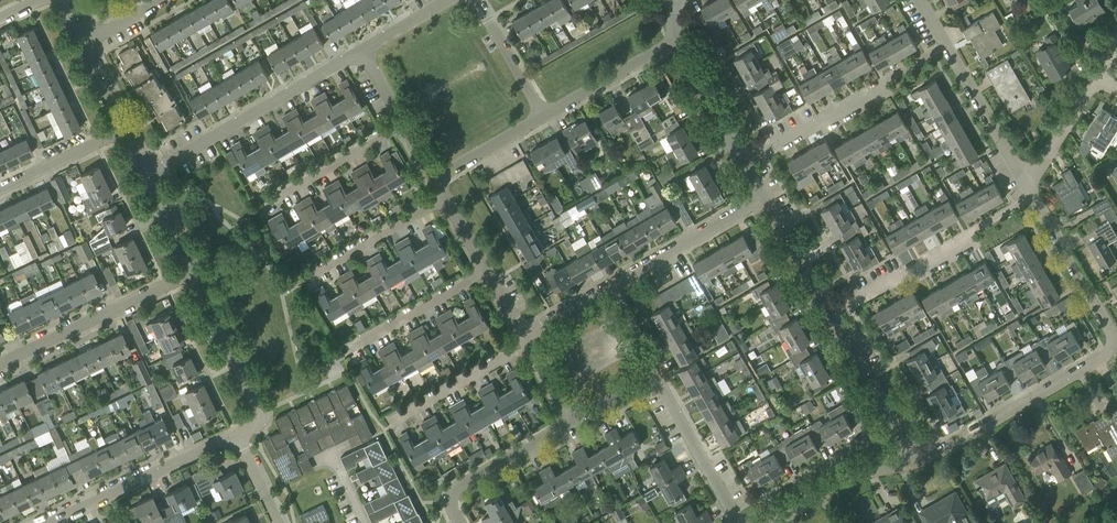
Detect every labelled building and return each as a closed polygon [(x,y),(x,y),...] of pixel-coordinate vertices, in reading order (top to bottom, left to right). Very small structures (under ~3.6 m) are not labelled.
[(209,21),(221,15),(212,0),(210,0),(200,6),(209,21)] [(221,15),(233,8),(229,0),(212,0),(221,15)] [(357,2),(356,0),(346,0),(343,1),(347,8),(346,9),(356,26),(367,19),(357,2)] [(357,2),(367,19),(379,13),(371,0),(361,0),(357,2)] [(379,13),(390,6),(387,0),(371,0),(379,13)] [(557,17),(561,24),(573,18),(563,0),(549,0),(548,1),(547,1),(557,17)] [(724,18),(730,14),(734,20),(740,17),(731,0),(715,0),(714,1),(724,18)] [(745,17),(751,13),(748,6),(754,3),(753,0),(736,0),(745,17)] [(767,10),(773,7),(770,2),(769,0),(761,0),(767,10)] [(838,5),(835,0),(834,1),(833,0),(826,0),(831,9),(838,5)] [(851,7),(847,0),(845,0),(842,2),(846,9),(851,7)] [(859,2),(862,8),(869,4),(873,11),(890,1),(889,0),(862,0),(859,2)] [(1022,5),(1025,12),(1045,1),(1044,0),(1031,0),(1022,5)] [(1096,2),(1095,0),(1076,0),(1078,3),(1069,8),(1076,22),(1072,24),(1075,29),(1088,22),(1087,20),(1102,11),(1096,2)] [(291,15),(302,8),(307,5),(304,1),(288,10),(291,15)] [(536,7),(545,24),(557,17),(547,1),(536,7)] [(714,1),(707,5),(707,4),(701,8),(715,31),(721,28),(717,22),(724,18),(714,1)] [(273,8),(275,13),(287,6),(284,2),(273,8)] [(326,37),(307,5),(302,8),(311,21),(299,28),(303,35),(302,35),(312,51),(324,45),(321,40),(326,37)] [(635,5),(623,12),(626,16),(637,9),(635,5)] [(895,10),(892,5),(885,9),(887,14),(895,10)] [(188,12),(197,28),(209,21),(200,6),(188,12)] [(545,24),(536,7),(536,8),(525,14),(524,14),(534,30),(545,24)] [(851,7),(846,9),(850,17),(855,14),(851,7)] [(261,15),(263,20),(275,13),(273,8),(261,15)] [(335,16),(344,33),(356,26),(346,9),(335,16)] [(288,10),(277,17),(279,21),(291,15),(288,10)] [(813,19),(810,14),(808,10),(803,13),(806,17),(803,18),(806,24),(813,19)] [(810,14),(813,19),(821,15),(818,10),(810,14)] [(839,10),(832,14),(834,19),(842,15),(839,10)] [(335,16),(334,16),(331,11),(321,16),(324,22),(323,22),(333,39),(344,33),(335,16)] [(981,56),(1003,43),(995,29),(1001,25),(993,11),(962,29),(968,39),(971,37),(982,55),(980,56),(981,56)] [(197,28),(188,12),(176,19),(185,35),(197,28)] [(614,23),(626,16),(623,12),(612,18),(614,23)] [(524,14),(513,21),(513,20),(513,21),(522,37),(523,37),(534,30),(524,14)] [(263,20),(261,15),(248,22),(251,27),(263,20)] [(867,20),(870,24),(877,20),(875,16),(867,20)] [(279,21),(277,17),(266,23),(268,27),(279,21)] [(614,23),(612,18),(600,25),(603,29),(614,23)] [(185,35),(176,19),(164,26),(173,41),(185,35)] [(822,20),(814,24),(817,29),(824,25),(822,20)] [(863,28),(870,24),(867,20),(860,24),(863,28)] [(256,34),(268,27),(266,23),(254,30),(256,34)] [(593,35),(590,30),(586,23),(582,26),(582,27),(579,29),(585,39),(593,35)] [(900,34),(894,38),(903,54),(910,50),(916,47),(903,23),(896,27),(900,34)] [(793,24),(786,28),(789,33),(796,29),(793,24)] [(809,33),(817,29),(814,24),(807,28),(809,33)] [(231,32),(233,37),(246,29),(243,25),(231,32)] [(590,30),(593,35),(603,29),(600,25),(590,30)] [(760,25),(753,29),(755,34),(763,30),(760,25)] [(777,30),(770,34),(775,42),(789,33),(786,28),(784,25),(776,29),(777,30)] [(161,48),(173,41),(164,26),(152,33),(161,48)] [(21,46),(22,49),(38,41),(32,28),(16,36),(21,46)] [(585,39),(579,29),(573,32),(577,38),(571,42),(573,46),(585,39)] [(219,39),(221,43),(233,37),(231,32),(219,39)] [(744,41),(751,37),(748,32),(741,36),(744,41)] [(233,41),(235,46),(251,37),(248,33),(233,41)] [(1063,48),(1057,39),(1054,33),(1046,38),(1049,44),(1037,51),(1052,79),(1063,72),(1064,73),(1069,70),(1062,58),(1060,59),(1056,52),(1063,48)] [(789,38),(792,43),(800,39),(797,34),(789,38)] [(312,51),(302,35),(291,41),(301,58),(312,51)] [(849,56),(858,72),(865,68),(871,65),(854,35),(848,38),(855,52),(849,56)] [(878,38),(891,61),(897,58),(897,57),(903,54),(894,38),(887,42),(883,35),(878,38)] [(149,47),(153,44),(149,36),(144,39),(149,47)] [(782,42),(776,45),(779,50),(792,43),(789,38),(782,42)] [(878,38),(872,41),(876,48),(869,52),(879,69),(880,68),(879,68),(885,64),(885,65),(891,61),(878,38)] [(207,45),(209,50),(221,43),(219,39),(207,45)] [(28,61),(44,53),(38,41),(22,49),(28,61)] [(221,48),(224,52),(235,46),(233,41),(221,48)] [(301,58),(291,41),(280,48),(289,65),(301,58)] [(738,64),(741,71),(758,61),(753,53),(758,50),(753,41),(736,50),(739,56),(734,59),(737,65),(738,64)] [(573,46),(571,42),(559,48),(562,53),(573,46)] [(731,42),(723,46),(726,51),(734,47),(731,42)] [(125,71),(143,60),(137,50),(140,48),(137,43),(135,44),(130,47),(119,53),(124,63),(121,65),(125,71)] [(158,52),(154,46),(153,44),(149,47),(153,55),(158,52)] [(209,50),(207,45),(195,52),(198,57),(209,50)] [(224,52),(221,48),(210,54),(212,59),(224,52)] [(278,71),(289,65),(280,48),(268,55),(278,71)] [(562,53),(559,48),(548,55),(550,59),(562,53)] [(548,55),(544,49),(542,51),(544,53),(540,55),(542,58),(536,61),(539,66),(550,59),(548,55)] [(10,54),(8,50),(1,53),(0,51),(0,59),(4,57),(10,54)] [(162,60),(158,52),(153,55),(157,62),(162,60)] [(198,57),(195,52),(183,59),(186,64),(198,57)] [(34,73),(50,66),(44,53),(28,61),(34,73)] [(846,80),(852,76),(858,72),(849,56),(842,60),(838,53),(833,56),(846,80)] [(212,59),(210,54),(199,61),(201,65),(212,59)] [(823,67),(833,86),(840,82),(840,83),(846,80),(833,56),(827,59),(829,63),(823,67)] [(0,59),(0,62),(5,72),(10,70),(4,57),(0,59)] [(989,64),(985,57),(980,60),(984,67),(989,64)] [(1010,112),(1031,100),(1026,91),(1024,92),(1017,80),(1019,79),(1007,58),(986,71),(994,85),(995,85),(1008,107),(1007,108),(1010,112)] [(174,70),(186,64),(183,59),(171,66),(174,70)] [(136,85),(155,74),(152,69),(149,71),(143,60),(125,71),(128,77),(131,75),(136,84),(133,86),(134,86),(136,85)] [(166,68),(162,60),(157,62),(162,70),(166,68)] [(259,60),(247,66),(257,83),(269,77),(259,60)] [(187,67),(190,72),(201,65),(199,61),(187,67)] [(758,61),(741,71),(745,77),(744,77),(748,83),(753,80),(756,85),(773,76),(771,73),(768,67),(763,70),(758,61)] [(804,64),(799,68),(802,74),(808,70),(804,64)] [(50,66),(34,73),(40,86),(35,88),(56,78),(50,66)] [(236,73),(246,90),(257,83),(247,66),(236,73)] [(190,72),(187,67),(175,74),(178,78),(190,72)] [(814,67),(808,70),(821,94),(827,90),(833,86),(823,67),(822,67),(824,70),(818,74),(814,67)] [(246,90),(236,73),(233,68),(221,74),(224,80),(234,97),(246,90)] [(16,82),(10,70),(5,72),(11,84),(16,82)] [(808,70),(802,74),(806,81),(799,85),(809,101),(810,100),(809,100),(815,96),(816,97),(821,94),(808,70)] [(777,73),(773,76),(756,85),(759,91),(754,94),(757,99),(758,99),(761,105),(777,96),(774,90),(784,85),(777,73)] [(166,88),(163,83),(161,85),(155,74),(136,85),(140,90),(142,89),(143,90),(148,98),(145,99),(145,100),(148,99),(166,88)] [(641,88),(650,104),(663,96),(667,94),(663,87),(666,86),(661,77),(654,81),(641,88)] [(42,91),(46,98),(62,90),(56,78),(35,88),(37,93),(42,91)] [(340,101),(348,115),(363,107),(347,79),(340,83),(348,96),(340,101)] [(942,92),(938,86),(939,85),(935,79),(911,93),(915,99),(922,95),(926,102),(942,92)] [(213,86),(223,103),(234,97),(224,80),(213,86)] [(5,105),(5,104),(14,100),(6,82),(0,85),(0,90),(3,97),(0,99),(0,107),(5,105)] [(16,82),(11,84),(17,97),(21,95),(16,82)] [(201,93),(211,110),(223,103),(213,86),(201,93)] [(794,87),(786,91),(789,96),(796,91),(794,87)] [(174,103),(175,103),(181,99),(179,95),(172,99),(166,88),(148,99),(151,104),(154,103),(155,104),(159,112),(174,103)] [(653,109),(650,104),(641,88),(628,95),(640,116),(653,109)] [(62,90),(46,98),(47,100),(52,111),(68,103),(62,90)] [(785,91),(777,96),(761,105),(765,111),(764,112),(767,117),(773,114),(776,120),(793,110),(788,102),(790,100),(785,91)] [(318,96),(334,123),(348,115),(340,101),(332,105),(325,92),(318,96)] [(926,118),(950,104),(946,99),(942,92),(926,102),(929,108),(922,112),(926,118)] [(22,109),(25,108),(27,107),(24,99),(26,98),(24,93),(21,95),(17,97),(22,109)] [(200,117),(211,110),(201,93),(190,100),(200,117)] [(318,96),(311,100),(319,113),(311,117),(320,132),(334,123),(318,96)] [(906,106),(902,98),(898,101),(902,108),(906,106)] [(46,113),(52,126),(74,115),(68,103),(52,111),(48,112),(46,113)] [(159,112),(156,113),(160,120),(162,118),(168,127),(165,129),(186,117),(183,112),(181,114),(175,103),(174,103),(159,112)] [(624,122),(614,104),(600,112),(610,130),(624,122)] [(940,127),(956,117),(952,111),(953,110),(950,104),(926,118),(929,124),(936,120),(940,127)] [(1084,138),(1089,141),(1092,144),(1093,144),(1093,143),(1103,149),(1115,130),(1116,126),(1116,118),(1115,116),(1116,115),(1102,107),(1096,117),(1097,117),(1098,118),(1096,122),(1094,121),(1084,138)] [(31,120),(25,108),(22,109),(19,110),(26,123),(31,120)] [(323,137),(320,132),(311,117),(304,122),(296,108),(290,112),(305,140),(309,145),(323,137)] [(892,115),(885,119),(895,135),(901,132),(905,139),(911,135),(898,111),(892,114),(892,115)] [(283,133),(291,148),(305,140),(290,112),(283,116),(291,129),(283,133)] [(660,122),(664,129),(677,121),(673,114),(660,122)] [(80,128),(74,115),(52,126),(54,131),(60,128),(64,135),(80,128)] [(907,119),(912,126),(917,123),(912,116),(907,119)] [(940,143),(964,129),(960,124),(956,117),(940,127),(944,133),(937,137),(940,143)] [(873,125),(886,149),(892,146),(888,139),(895,135),(885,119),(879,123),(878,122),(873,125)] [(32,135),(36,133),(31,120),(26,123),(32,135)] [(565,134),(570,143),(577,154),(598,142),(585,120),(573,127),(571,124),(562,130),(565,134)] [(659,140),(667,153),(675,148),(690,139),(683,126),(681,127),(677,121),(664,129),(667,135),(659,140)] [(0,124),(0,125),(5,135),(10,132),(5,122),(0,124)] [(637,127),(644,140),(651,136),(644,123),(637,127)] [(917,123),(912,126),(916,134),(921,131),(917,123)] [(283,133),(275,138),(268,125),(261,128),(277,156),(291,148),(283,133)] [(860,133),(870,149),(877,146),(880,153),(886,149),(873,125),(867,129),(860,133)] [(637,127),(630,130),(638,143),(644,140),(637,127)] [(255,150),(263,164),(277,156),(261,128),(255,132),(262,145),(255,150)] [(970,142),(967,135),(964,129),(940,143),(944,149),(950,145),(954,151),(970,142)] [(32,135),(33,138),(38,148),(42,146),(40,141),(46,138),(43,130),(36,133),(32,135)] [(848,140),(862,164),(867,160),(863,153),(870,149),(860,133),(854,137),(854,136),(848,140)] [(651,136),(644,140),(638,143),(641,150),(655,142),(651,136)] [(556,137),(544,144),(553,160),(560,155),(563,161),(568,157),(556,137)] [(25,139),(13,145),(19,159),(32,153),(25,139)] [(697,152),(690,139),(675,148),(667,153),(665,153),(673,166),(697,152)] [(827,170),(832,167),(828,161),(835,156),(826,139),(825,140),(825,141),(819,144),(819,143),(813,147),(827,170)] [(856,167),(862,164),(848,140),(842,143),(836,147),(836,146),(835,147),(845,164),(852,160),(856,167)] [(255,150),(247,154),(239,141),(232,145),(248,173),(254,169),(258,176),(267,171),(263,164),(255,150)] [(921,144),(926,151),(931,148),(926,141),(921,144)] [(1083,141),(1079,147),(1085,157),(1091,146),(1083,141)] [(954,151),(958,158),(951,162),(955,168),(978,154),(975,148),(974,149),(970,142),(954,151)] [(557,167),(553,160),(544,144),(531,151),(540,167),(543,172),(557,167)] [(1,151),(8,164),(19,159),(13,145),(1,151)] [(801,154),(810,171),(816,167),(820,174),(827,170),(813,147),(807,150),(807,151),(801,154)] [(931,148),(926,151),(930,158),(935,156),(931,148)] [(232,150),(227,153),(233,165),(239,161),(232,150)] [(381,173),(390,188),(396,185),(398,188),(404,190),(409,187),(388,151),(380,156),(388,169),(381,173)] [(804,175),(810,171),(801,154),(794,158),(788,161),(801,185),(808,181),(804,175)] [(919,166),(927,162),(924,157),(917,161),(919,166)] [(983,163),(980,158),(973,163),(976,167),(983,163)] [(524,176),(531,172),(523,159),(516,163),(524,176)] [(303,167),(299,161),(285,169),(289,175),(290,174),(298,170),(303,167)] [(509,167),(517,180),(524,176),(516,163),(509,167)] [(359,168),(378,201),(393,193),(390,188),(381,173),(375,177),(367,164),(359,168)] [(894,180),(902,176),(899,171),(898,172),(894,164),(887,168),(894,180)] [(699,190),(714,182),(705,165),(690,174),(699,190)] [(925,175),(930,172),(932,171),(929,166),(922,170),(925,175)] [(945,173),(941,166),(936,169),(940,176),(945,173)] [(87,189),(104,181),(97,167),(80,175),(75,178),(77,184),(79,183),(82,190),(86,188),(87,189)] [(502,171),(510,184),(517,180),(509,167),(502,171)] [(674,174),(671,167),(658,175),(662,181),(674,174)] [(899,171),(902,176),(909,172),(906,167),(899,171)] [(353,190),(362,204),(364,209),(378,201),(359,168),(352,172),(360,186),(353,190)] [(963,168),(955,173),(958,177),(965,173),(963,168)] [(1073,211),(1083,205),(1085,204),(1074,185),(1078,183),(1069,168),(1061,173),(1065,180),(1053,186),(1053,185),(1052,186),(1068,213),(1069,213),(1068,212),(1072,209),(1073,211)] [(634,179),(639,177),(635,170),(631,173),(634,179)] [(503,188),(507,186),(510,184),(502,171),(496,174),(503,188)] [(588,176),(596,189),(603,185),(595,172),(588,176)] [(618,180),(622,186),(634,179),(631,173),(618,180)] [(951,182),(958,177),(955,173),(948,177),(951,182)] [(497,191),(503,188),(496,174),(489,178),(497,191)] [(674,174),(662,181),(666,188),(678,180),(674,174)] [(990,205),(997,201),(997,202),(1003,198),(990,174),(984,178),(988,185),(981,189),(990,205)] [(69,198),(59,176),(50,180),(60,202),(69,198)] [(596,189),(588,176),(582,180),(589,193),(596,189)] [(911,176),(904,180),(907,185),(914,181),(911,176)] [(842,179),(834,184),(837,188),(844,184),(842,179)] [(362,204),(353,190),(346,194),(338,180),(331,184),(347,212),(362,204)] [(606,187),(609,193),(622,186),(618,180),(606,187)] [(899,189),(907,185),(904,180),(897,184),(899,189)] [(111,195),(104,181),(87,189),(90,196),(82,200),(88,213),(98,209),(108,204),(105,198),(111,195)] [(657,181),(650,185),(649,186),(658,202),(666,197),(657,181)] [(874,185),(877,190),(884,186),(881,181),(874,185)] [(724,198),(714,182),(699,190),(704,200),(709,197),(713,204),(723,198),(724,198)] [(350,217),(347,212),(331,184),(324,188),(332,202),(325,206),(336,226),(350,217)] [(830,193),(837,188),(834,184),(827,188),(830,193)] [(852,185),(843,190),(846,195),(855,190),(852,185)] [(864,197),(877,190),(874,185),(861,193),(864,197)] [(499,207),(514,198),(507,186),(503,188),(497,191),(492,194),(499,207)] [(971,186),(965,189),(978,213),(984,209),(990,205),(981,189),(975,193),(971,186)] [(609,193),(606,187),(601,190),(604,196),(609,193)] [(34,194),(41,208),(53,202),(46,188),(34,194)] [(965,189),(959,193),(963,199),(956,203),(965,220),(966,219),(972,215),(972,216),(978,213),(965,189)] [(886,190),(879,194),(882,199),(884,198),(886,202),(892,199),(886,190)] [(844,201),(839,192),(823,202),(826,207),(821,210),(824,216),(825,215),(828,222),(845,212),(840,204),(844,201)] [(536,196),(538,201),(544,197),(541,193),(536,196)] [(936,207),(945,223),(952,219),(952,220),(958,216),(945,193),(939,196),(943,203),(936,207)] [(29,213),(41,208),(34,194),(22,200),(29,213)] [(549,198),(557,211),(564,208),(556,194),(549,198)] [(809,198),(812,203),(819,198),(816,194),(809,198)] [(874,204),(882,199),(879,194),(871,198),(874,204)] [(337,227),(336,226),(325,206),(318,210),(310,196),(303,200),(319,229),(324,226),(328,232),(337,227)] [(547,202),(544,197),(538,201),(541,205),(547,202)] [(679,197),(672,200),(680,214),(686,210),(679,197)] [(1112,206),(1107,197),(1091,206),(1097,215),(1103,211),(1112,206)] [(506,220),(522,211),(514,198),(499,207),(506,220)] [(586,199),(581,202),(584,208),(589,205),(586,199)] [(29,213),(22,200),(10,206),(17,219),(29,213)] [(296,222),(305,237),(319,229),(303,200),(295,205),(303,218),(296,222)] [(650,208),(662,230),(676,222),(663,201),(650,208)] [(568,209),(571,215),(573,218),(586,212),(584,208),(581,202),(568,209)] [(925,204),(920,207),(933,231),(939,227),(945,223),(936,207),(929,211),(925,204)] [(89,242),(92,249),(105,243),(102,236),(108,234),(125,225),(118,211),(117,211),(114,205),(104,210),(95,214),(98,221),(101,219),(105,226),(89,240),(90,242),(89,242)] [(10,206),(0,211),(0,214),(5,225),(17,219),(10,206)] [(662,230),(650,208),(649,206),(636,213),(637,215),(650,237),(662,230)] [(1107,218),(1109,217),(1111,221),(1116,217),(1116,215),(1112,206),(1103,211),(1107,218)] [(911,221),(920,237),(927,233),(927,234),(933,231),(920,207),(914,211),(918,218),(911,221)] [(563,220),(571,215),(568,209),(559,213),(560,215),(563,220)] [(850,209),(845,212),(828,222),(832,228),(831,228),(834,234),(840,231),(843,236),(860,227),(855,218),(856,218),(850,209)] [(513,232),(529,223),(522,211),(506,220),(513,232)] [(290,245),(305,237),(296,222),(289,226),(281,213),(274,217),(290,245)] [(563,220),(560,215),(553,220),(555,225),(561,221),(563,220)] [(638,244),(649,238),(650,237),(637,215),(625,222),(625,223),(638,244)] [(920,237),(911,221),(905,225),(901,218),(895,222),(908,245),(914,242),(914,241),(920,237)] [(1081,236),(1086,245),(1088,244),(1093,253),(1097,259),(1101,266),(1100,267),(1102,269),(1104,267),(1113,261),(1116,259),(1108,243),(1116,238),(1116,235),(1109,221),(1091,231),(1081,236)] [(903,248),(908,245),(895,222),(889,225),(893,232),(886,236),(896,252),(897,252),(896,251),(902,248),(903,248)] [(521,244),(536,236),(529,223),(513,232),(521,244)] [(617,236),(626,251),(638,244),(625,223),(620,226),(624,232),(617,236)] [(423,246),(434,265),(437,269),(444,266),(442,261),(450,258),(448,250),(446,251),(430,224),(423,228),(431,241),(423,246)] [(47,228),(52,239),(58,237),(53,226),(47,228)] [(865,235),(860,227),(843,236),(846,242),(841,245),(844,250),(845,250),(848,256),(868,245),(863,236),(865,235)] [(613,258),(622,253),(626,251),(617,236),(613,229),(601,236),(605,243),(613,258)] [(70,230),(62,233),(68,245),(75,241),(70,230)] [(1010,250),(1014,256),(1030,246),(1027,240),(1027,239),(1024,233),(1000,247),(1004,253),(1010,250)] [(22,237),(27,248),(33,245),(28,234),(22,237)] [(738,238),(731,242),(741,259),(747,255),(751,261),(757,258),(743,234),(737,238),(738,238)] [(521,244),(528,257),(543,249),(536,236),(521,244)] [(613,258),(605,243),(601,236),(600,237),(601,238),(599,239),(597,236),(587,241),(600,266),(613,258)] [(58,237),(52,239),(57,250),(63,248),(58,237)] [(420,273),(434,265),(423,246),(416,250),(408,237),(401,241),(417,268),(420,273)] [(116,262),(121,260),(138,252),(131,238),(110,248),(113,254),(112,254),(116,262)] [(572,244),(568,238),(563,241),(567,247),(572,244)] [(92,257),(91,253),(85,241),(78,244),(84,256),(86,260),(92,257)] [(395,262),(403,277),(417,268),(401,241),(395,244),(402,258),(395,262)] [(588,273),(596,268),(600,266),(587,241),(574,249),(579,257),(588,273)] [(718,249),(732,273),(738,269),(734,263),(741,259),(731,242),(724,246),(724,245),(718,249)] [(108,249),(105,243),(92,249),(95,255),(108,249)] [(848,256),(852,263),(851,263),(854,268),(860,265),(863,271),(879,262),(874,253),(869,244),(868,245),(848,256)] [(33,245),(27,248),(32,259),(38,256),(33,245)] [(9,256),(4,246),(0,247),(0,253),(3,259),(9,256)] [(1014,272),(1038,259),(1035,253),(1034,253),(1030,246),(1014,256),(1018,263),(1011,266),(1014,272)] [(706,256),(716,273),(723,269),(726,276),(732,273),(718,249),(712,252),(713,253),(706,256)] [(138,252),(121,260),(125,268),(122,270),(124,275),(128,274),(145,266),(138,252)] [(991,252),(986,255),(990,262),(995,260),(991,252)] [(50,257),(52,262),(62,258),(60,253),(50,257)] [(373,257),(389,285),(403,277),(395,262),(387,266),(379,253),(373,257)] [(9,256),(3,259),(8,270),(14,267),(9,256)] [(524,263),(532,277),(544,270),(536,256),(524,263)] [(706,256),(699,260),(693,263),(707,287),(713,284),(709,277),(716,273),(706,256)] [(43,266),(52,262),(50,257),(41,262),(43,266)] [(366,278),(375,293),(389,285),(373,257),(366,261),(374,274),(366,278)] [(576,280),(583,276),(588,273),(579,257),(567,265),(576,280)] [(1038,259),(1014,272),(1017,278),(1024,274),(1028,281),(1045,271),(1041,265),(1041,264),(1038,259)] [(982,287),(989,283),(993,289),(998,286),(985,262),(979,266),(972,270),(982,287)] [(21,267),(24,272),(32,268),(30,263),(21,267)] [(567,265),(564,266),(559,269),(553,267),(545,272),(556,291),(576,280),(567,265)] [(23,272),(24,272),(21,267),(12,272),(14,277),(18,275),(20,279),(25,277),(23,272)] [(110,286),(116,283),(108,267),(102,270),(110,286)] [(366,278),(359,283),(351,270),(345,273),(360,301),(375,293),(366,278)] [(760,280),(767,275),(765,270),(757,275),(760,280)] [(960,277),(973,301),(979,297),(975,290),(982,287),(972,270),(966,274),(965,273),(960,277)] [(996,273),(1000,280),(1005,277),(1001,270),(996,273)] [(1028,297),(1052,283),(1049,278),(1048,278),(1045,271),(1028,281),(1032,288),(1025,291),(1028,297)] [(78,279),(86,297),(100,290),(95,280),(92,273),(78,279)] [(346,290),(338,295),(346,309),(349,314),(358,310),(355,304),(360,301),(345,273),(338,277),(346,290)] [(2,277),(3,280),(2,279),(0,280),(0,285),(2,284),(5,285),(7,283),(8,282),(7,281),(11,280),(8,274),(2,277)] [(694,274),(688,277),(695,289),(698,295),(704,291),(694,274)] [(689,292),(695,289),(688,277),(682,280),(689,292)] [(973,301),(960,277),(954,280),(947,284),(957,301),(964,297),(968,304),(973,301)] [(1005,277),(1000,280),(1004,288),(1009,285),(1005,277)] [(78,279),(64,286),(72,303),(86,297),(78,279)] [(683,295),(689,292),(682,280),(677,283),(683,295)] [(783,295),(779,289),(780,288),(776,283),(771,286),(768,280),(751,290),(756,298),(761,295),(766,305),(783,295)] [(747,281),(739,285),(742,290),(749,286),(747,281)] [(671,287),(678,299),(683,295),(677,283),(671,287)] [(1052,283),(1028,297),(1032,303),(1039,299),(1043,306),(1060,296),(1059,295),(1055,289),(1056,289),(1052,283)] [(949,315),(955,312),(951,305),(957,301),(947,284),(941,288),(940,287),(935,291),(949,315)] [(734,294),(742,290),(739,285),(732,289),(734,294)] [(50,293),(58,310),(72,303),(64,286),(50,293)] [(346,309),(338,295),(330,299),(323,286),(316,290),(332,318),(346,309)] [(672,302),(676,300),(678,299),(671,287),(665,290),(672,302)] [(659,293),(666,305),(672,302),(665,290),(659,293)] [(906,295),(900,298),(913,321),(919,318),(916,312),(923,308),(913,291),(912,291),(912,292),(906,295)] [(943,318),(949,315),(935,291),(929,294),(929,295),(923,298),(922,298),(932,315),(939,311),(943,318)] [(36,299),(45,316),(58,310),(50,293),(36,299)] [(660,309),(666,305),(659,293),(653,297),(660,309)] [(722,294),(714,299),(717,304),(724,300),(722,294)] [(766,316),(771,325),(788,315),(785,309),(790,306),(787,301),(786,301),(783,295),(766,305),(771,313),(766,316)] [(1014,305),(1019,302),(1015,295),(1010,297),(1014,305)] [(465,318),(474,333),(488,325),(472,297),(464,301),(472,314),(465,318)] [(898,323),(905,319),(908,324),(913,321),(900,298),(894,301),(894,302),(888,306),(898,323)] [(36,299),(23,306),(31,323),(45,316),(36,299)] [(23,306),(20,300),(16,300),(7,304),(6,306),(17,330),(31,323),(23,306)] [(660,326),(676,316),(673,310),(679,306),(676,300),(672,302),(666,305),(660,309),(652,314),(655,320),(656,319),(660,326)] [(1014,305),(1019,312),(1024,309),(1023,308),(1020,302),(1019,302),(1014,305)] [(710,313),(715,311),(711,303),(706,306),(710,313)] [(1057,303),(1045,310),(1048,316),(1060,309),(1057,303)] [(888,306),(881,309),(875,312),(882,326),(888,336),(895,332),(891,327),(898,323),(888,306)] [(443,313),(459,341),(474,333),(465,318),(458,322),(451,309),(443,313)] [(1012,310),(1005,315),(1008,319),(1015,315),(1012,310)] [(715,311),(710,313),(714,321),(719,318),(715,311)] [(875,312),(870,315),(878,328),(882,326),(875,312)] [(445,350),(459,341),(443,313),(436,317),(444,331),(437,335),(445,350)] [(158,336),(175,328),(168,314),(151,322),(154,328),(141,335),(144,342),(157,336),(158,336)] [(786,339),(803,330),(799,323),(796,317),(791,320),(788,315),(771,325),(776,333),(781,330),(786,339)] [(663,333),(666,339),(690,325),(687,319),(680,323),(676,316),(660,326),(663,333)] [(360,318),(354,322),(359,331),(359,332),(366,328),(366,327),(360,318)] [(987,325),(990,329),(997,325),(995,320),(987,325)] [(1057,332),(1068,352),(1075,348),(1080,345),(1077,340),(1083,337),(1073,320),(1056,330),(1057,332)] [(415,330),(431,358),(445,350),(437,335),(430,339),(422,325),(415,330)] [(674,351),(690,341),(687,334),(693,331),(690,325),(666,339),(669,344),(670,344),(674,351)] [(982,334),(990,329),(987,325),(980,329),(982,334)] [(181,342),(175,328),(158,336),(164,350),(181,342)] [(720,331),(725,338),(730,335),(725,328),(720,331)] [(928,329),(920,333),(923,338),(930,334),(928,329)] [(144,342),(138,330),(132,333),(138,345),(144,342)] [(431,358),(415,330),(407,334),(415,347),(408,351),(417,366),(420,371),(434,363),(431,358)] [(783,363),(808,349),(805,344),(810,341),(807,335),(806,336),(803,330),(786,339),(791,347),(786,350),(789,356),(782,361),(783,363)] [(1039,340),(1048,357),(1054,353),(1057,359),(1062,356),(1062,355),(1068,352),(1057,332),(1048,337),(1047,335),(1039,340)] [(115,357),(129,351),(121,333),(107,340),(115,357)] [(916,342),(923,338),(920,333),(913,337),(916,342)] [(962,339),(965,344),(972,339),(969,335),(962,339)] [(914,371),(931,362),(926,353),(931,350),(934,348),(935,344),(932,338),(909,351),(912,357),(907,360),(910,365),(911,365),(914,371)] [(727,342),(733,353),(738,350),(732,339),(727,342)] [(958,348),(965,344),(962,339),(955,343),(958,348)] [(115,357),(107,340),(93,347),(101,364),(115,357)] [(1033,350),(1024,355),(1034,371),(1040,368),(1046,365),(1043,360),(1048,357),(1039,340),(1030,345),(1033,350)] [(674,351),(678,357),(677,358),(681,364),(704,350),(701,344),(695,348),(690,341),(674,351)] [(386,346),(403,374),(417,366),(408,351),(401,355),(394,342),(386,346)] [(903,343),(895,348),(898,352),(905,348),(903,343)] [(380,367),(388,382),(403,374),(386,346),(379,350),(387,364),(380,367)] [(88,370),(90,376),(104,369),(101,364),(93,347),(79,353),(88,370)] [(806,373),(822,364),(819,358),(816,352),(811,355),(808,349),(783,363),(785,366),(793,362),(796,367),(801,365),(806,374),(806,373)] [(961,361),(970,356),(966,349),(957,354),(961,361)] [(166,368),(171,366),(178,379),(195,371),(189,357),(184,359),(180,351),(162,359),(166,368)] [(1004,360),(1014,376),(1019,373),(1022,379),(1028,375),(1027,375),(1034,371),(1024,355),(1022,351),(1013,356),(1012,355),(1004,360)] [(88,370),(79,353),(66,360),(74,377),(88,370)] [(156,354),(144,360),(147,366),(159,360),(156,354)] [(687,382),(704,372),(700,366),(706,362),(703,356),(679,370),(682,376),(683,376),(687,382)] [(737,360),(741,367),(746,365),(742,357),(737,360)] [(380,367),(372,372),(365,358),(358,362),(374,390),(388,382),(380,367)] [(151,379),(141,359),(131,364),(141,384),(151,379)] [(74,377),(66,360),(52,367),(60,384),(74,377)] [(990,375),(999,391),(1005,388),(1011,385),(1008,380),(1014,376),(1004,360),(995,365),(998,370),(990,375)] [(936,371),(931,362),(914,371),(918,378),(917,378),(921,383),(926,380),(929,386),(948,375),(950,374),(948,371),(944,373),(941,368),(936,371)] [(826,370),(822,364),(806,373),(811,382),(806,384),(811,394),(828,384),(825,379),(830,376),(827,370),(826,370)] [(750,372),(746,365),(741,367),(745,375),(750,372)] [(444,378),(452,373),(448,366),(440,371),(444,378)] [(46,390),(60,384),(52,367),(38,373),(46,390)] [(507,391),(515,406),(518,412),(526,408),(527,404),(525,400),(530,398),(529,397),(536,393),(528,379),(522,383),(514,370),(507,374),(515,387),(507,391)] [(693,395),(717,381),(714,376),(708,379),(704,372),(687,382),(691,389),(690,389),(693,395)] [(776,375),(764,382),(769,390),(780,383),(776,375)] [(932,392),(927,395),(930,400),(931,400),(934,406),(951,396),(946,388),(951,385),(947,379),(950,378),(948,375),(929,386),(932,392)] [(993,395),(999,391),(990,375),(981,380),(978,375),(969,380),(979,397),(984,393),(987,399),(993,395)] [(9,387),(17,404),(32,398),(23,380),(9,387)] [(120,388),(114,391),(116,396),(130,389),(127,381),(118,385),(120,388)] [(720,387),(717,381),(693,395),(697,401),(697,400),(701,407),(718,397),(714,391),(720,387)] [(157,395),(151,382),(145,385),(151,397),(149,398),(154,409),(162,405),(157,395)] [(756,392),(761,389),(756,382),(751,385),(756,392)] [(161,395),(174,389),(171,383),(158,388),(161,395)] [(336,390),(332,392),(331,391),(327,393),(334,408),(338,418),(338,417),(348,437),(358,432),(362,441),(373,436),(362,413),(351,418),(345,405),(355,400),(347,383),(336,389),(336,390)] [(507,391),(499,396),(492,383),(485,386),(501,414),(515,406),(507,391)] [(184,392),(191,406),(208,398),(201,384),(184,392)] [(479,408),(487,422),(501,414),(485,386),(479,390),(486,403),(479,408)] [(17,404),(9,387),(0,391),(0,403),(4,411),(12,407),(16,414),(21,412),(17,404)] [(174,389),(161,395),(164,401),(177,395),(174,389)] [(765,397),(761,389),(756,392),(760,400),(765,397)] [(86,403),(80,391),(77,393),(80,399),(77,400),(80,407),(77,409),(79,413),(88,409),(86,404),(86,403)] [(116,396),(114,391),(105,395),(103,391),(98,393),(103,402),(116,396)] [(117,398),(121,405),(122,407),(128,404),(126,400),(134,396),(132,391),(117,398)] [(312,402),(312,400),(307,403),(314,418),(318,427),(323,436),(330,432),(336,443),(348,437),(338,417),(338,418),(328,423),(323,413),(334,408),(327,393),(315,399),(316,400),(312,402)] [(769,395),(779,412),(784,409),(779,402),(778,403),(773,393),(770,394),(769,395)] [(956,394),(951,396),(934,406),(938,412),(937,413),(940,418),(946,415),(949,421),(966,411),(956,394)] [(41,400),(47,412),(48,414),(55,411),(48,397),(41,400)] [(708,420),(731,406),(728,400),(722,404),(718,397),(701,407),(705,414),(704,414),(708,420)] [(121,405),(117,398),(104,405),(106,410),(107,412),(121,405)] [(208,398),(191,406),(185,409),(191,423),(215,412),(208,398)] [(95,399),(86,403),(86,404),(88,409),(98,404),(95,399)] [(457,403),(473,430),(487,422),(479,408),(471,412),(463,399),(457,403)] [(47,412),(41,400),(35,403),(41,415),(47,412)] [(845,402),(827,412),(832,420),(841,435),(847,432),(853,429),(850,424),(856,421),(849,409),(845,402)] [(287,412),(296,432),(305,451),(308,456),(322,450),(316,439),(323,436),(318,427),(307,432),(303,424),(314,418),(307,403),(295,408),(296,410),(293,411),(292,410),(287,412)] [(450,424),(462,444),(464,445),(471,441),(467,433),(473,430),(457,403),(450,406),(458,420),(450,424)] [(106,410),(104,405),(90,412),(92,417),(106,410)] [(715,432),(732,422),(728,416),(735,412),(731,406),(708,420),(711,425),(712,425),(715,432)] [(766,410),(770,417),(775,414),(771,407),(766,410)] [(1084,444),(1087,450),(1096,445),(1095,442),(1100,439),(1112,459),(1116,456),(1116,429),(1116,411),(1116,408),(1098,418),(1099,420),(1095,423),(1093,419),(1075,430),(1084,444)] [(144,417),(156,443),(170,436),(165,426),(162,419),(155,422),(151,414),(149,410),(142,413),(144,417)] [(79,423),(92,417),(90,412),(81,416),(78,415),(76,417),(79,423)] [(177,428),(183,425),(177,412),(171,416),(177,428)] [(285,483),(303,474),(285,438),(296,432),(287,412),(275,418),(281,431),(279,432),(279,431),(270,435),(270,437),(267,438),(267,437),(263,438),(285,483)] [(428,419),(447,452),(461,444),(462,444),(450,424),(442,429),(435,415),(428,419)] [(141,429),(134,432),(142,449),(156,443),(144,417),(137,420),(141,429)] [(430,455),(435,452),(440,456),(447,452),(428,419),(422,423),(429,436),(422,440),(430,455)] [(811,424),(821,441),(826,437),(829,443),(835,439),(841,435),(832,420),(823,424),(820,419),(811,424)] [(736,429),(732,422),(715,432),(719,438),(719,439),(722,445),(746,431),(742,425),(736,429)] [(955,423),(947,427),(950,432),(961,426),(955,423)] [(793,433),(806,455),(812,452),(813,452),(818,449),(815,444),(821,441),(811,424),(803,429),(802,428),(793,433)] [(54,426),(48,429),(52,439),(54,443),(57,448),(63,445),(61,440),(54,426)] [(134,432),(128,435),(124,427),(116,431),(120,439),(128,456),(142,449),(134,432)] [(632,469),(639,466),(634,457),(635,448),(640,445),(641,445),(632,430),(632,431),(621,437),(616,427),(610,430),(624,454),(632,469)] [(624,454),(610,430),(605,434),(610,443),(599,450),(608,463),(624,454)] [(15,437),(16,437),(18,442),(28,438),(26,433),(22,435),(21,432),(14,435),(15,437)] [(422,440),(414,445),(406,432),(400,435),(419,470),(425,466),(422,460),(430,455),(422,440)] [(776,437),(774,439),(786,460),(792,457),(795,462),(800,459),(806,455),(793,433),(784,438),(785,440),(779,443),(776,437)] [(89,444),(101,469),(114,462),(107,446),(106,446),(104,442),(98,445),(94,436),(86,439),(89,444)] [(5,449),(18,442),(16,437),(15,437),(2,444),(5,449)] [(120,439),(107,446),(114,462),(128,456),(120,439)] [(372,465),(387,458),(386,457),(377,439),(341,457),(347,469),(356,464),(355,462),(368,456),(372,464),(372,465)] [(760,454),(763,459),(772,475),(778,472),(784,469),(781,464),(786,460),(774,439),(772,440),(775,445),(760,454)] [(20,445),(22,450),(23,450),(24,453),(28,451),(27,447),(31,445),(29,440),(20,445)] [(1071,473),(1067,465),(1061,455),(1059,457),(1051,443),(1028,457),(1037,473),(1050,465),(1058,480),(1071,473)] [(71,453),(68,454),(75,470),(80,480),(81,482),(88,479),(95,475),(93,472),(101,469),(89,444),(71,453)] [(6,452),(8,456),(22,450),(20,445),(6,452)] [(608,463),(599,450),(588,456),(583,446),(578,449),(591,473),(608,463)] [(487,457),(483,450),(482,448),(468,456),(473,465),(487,457)] [(567,468),(575,482),(583,478),(584,478),(587,484),(592,485),(597,482),(591,473),(578,449),(572,452),(578,462),(567,468)] [(57,456),(45,462),(46,464),(58,489),(64,486),(65,489),(74,485),(81,482),(80,480),(75,470),(68,454),(66,451),(57,456)] [(305,451),(298,454),(300,460),(308,456),(305,451)] [(6,452),(0,454),(0,464),(3,463),(2,462),(9,458),(8,456),(6,452)] [(372,465),(356,472),(359,477),(361,482),(378,474),(382,483),(397,476),(388,457),(387,458),(372,465)] [(659,484),(683,470),(680,465),(671,470),(664,459),(665,459),(664,459),(650,467),(659,484)] [(765,479),(772,475),(763,459),(754,464),(751,459),(742,464),(752,480),(757,477),(760,482),(766,479),(765,479)] [(36,479),(44,496),(58,489),(46,464),(32,470),(36,479)] [(988,473),(975,481),(980,490),(986,499),(983,500),(988,508),(1008,497),(1014,507),(1025,500),(1010,473),(1005,464),(997,468),(997,470),(989,475),(988,473)] [(562,499),(572,493),(568,486),(575,482),(567,468),(556,475),(550,465),(545,468),(562,499)] [(545,468),(539,471),(545,481),(534,487),(533,487),(546,508),(562,499),(545,468)] [(210,491),(209,488),(215,485),(221,498),(232,493),(241,488),(233,470),(219,477),(216,470),(206,475),(199,479),(194,481),(201,496),(210,491)] [(686,475),(683,470),(659,484),(669,500),(674,498),(684,492),(683,492),(677,481),(686,475)] [(356,472),(350,475),(352,480),(359,477),(356,472)] [(387,492),(369,500),(374,510),(406,494),(397,476),(382,483),(387,492)] [(22,486),(30,502),(44,496),(36,479),(22,486)] [(1090,480),(1078,487),(1082,493),(1094,487),(1090,480)] [(5,484),(17,509),(30,502),(22,486),(15,489),(11,481),(5,484)] [(172,522),(186,522),(180,509),(195,502),(186,483),(166,493),(171,504),(165,507),(172,522)] [(0,496),(0,509),(3,515),(17,509),(5,484),(0,487),(0,488),(3,495),(0,496)] [(960,502),(955,492),(943,499),(944,500),(932,506),(932,505),(920,512),(926,522),(945,522),(948,521),(949,522),(971,522),(964,512),(965,511),(960,502)] [(374,510),(369,513),(374,522),(398,511),(403,519),(417,512),(408,493),(406,494),(374,510)] [(512,500),(505,504),(499,495),(499,494),(485,503),(492,514),(482,519),(484,522),(488,522),(516,507),(512,500)] [(165,507),(159,510),(152,497),(134,505),(143,522),(150,522),(153,522),(154,522),(172,522),(165,507)] [(530,499),(521,504),(524,509),(526,507),(533,503),(530,499)] [(369,500),(364,503),(369,513),(374,510),(369,500)] [(323,504),(300,515),(303,522),(305,521),(306,522),(320,522),(319,522),(329,518),(323,504)] [(709,515),(706,510),(696,515),(690,504),(676,512),(682,522),(695,522),(709,515)] [(612,510),(617,520),(626,515),(620,506),(612,510)] [(488,522),(515,522),(514,521),(514,520),(514,519),(514,518),(517,518),(517,516),(519,509),(517,508),(516,507),(488,522)] [(870,522),(915,522),(913,519),(906,522),(898,508),(886,514),(887,516),(883,518),(882,517),(870,522)] [(218,509),(210,512),(213,520),(221,516),(218,509)] [(395,522),(424,522),(418,512),(417,512),(403,519),(395,522)] [(124,514),(104,522),(128,522),(124,514)] [(244,514),(225,522),(248,522),(244,514)] [(712,520),(709,515),(695,522),(708,522),(712,520)]
